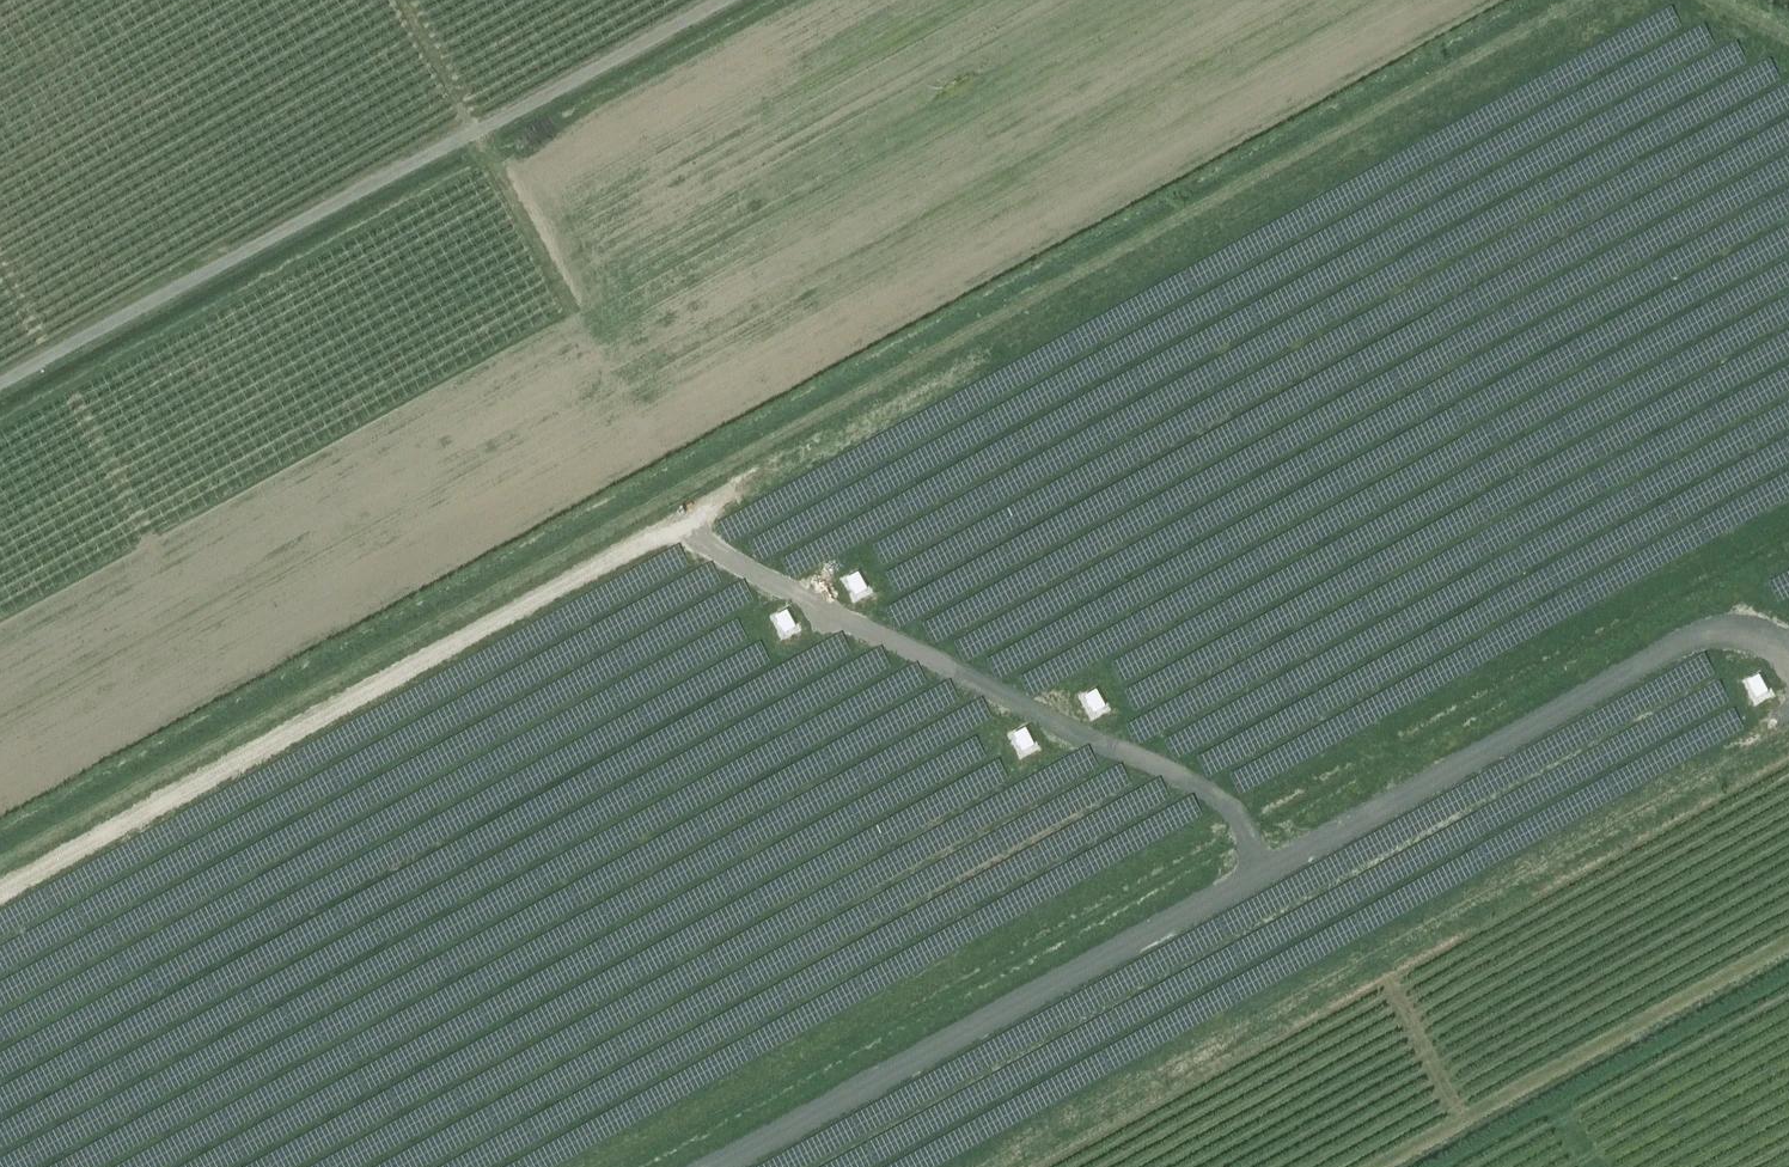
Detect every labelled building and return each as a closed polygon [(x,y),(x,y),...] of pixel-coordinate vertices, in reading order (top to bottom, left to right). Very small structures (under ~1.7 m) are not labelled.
[(216,348),(216,466),(234,448),(228,446),(233,431),(246,435),(246,444),(259,444),(251,451),(257,457),(262,443),(255,437),(269,437),(269,425),(285,409),(285,418),(308,396),(302,390),(309,383),(306,380),(315,351),(300,365),(289,353),(289,348),(286,350),(273,336),(270,346),(260,346),(260,332),(244,347),(237,347),(227,337),(216,348)] [(856,578),(847,583),(855,597),(864,592),(856,578)] [(785,616),(776,621),(784,635),(793,630),(785,616)] [(1759,680),(1750,685),(1758,699),(1767,694),(1759,680)] [(1094,696),(1085,700),(1093,715),(1102,710),(1094,696)] [(1023,734),(1014,739),(1022,753),(1031,748),(1023,734)]
